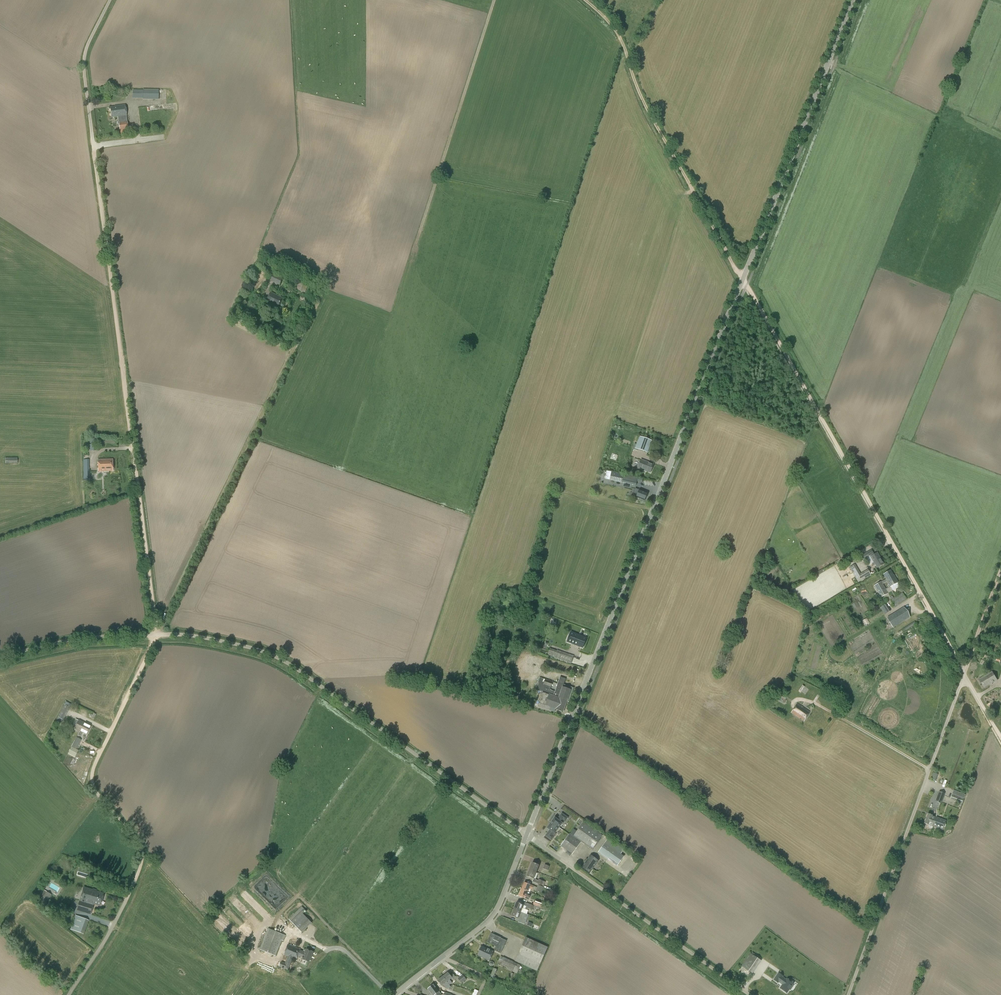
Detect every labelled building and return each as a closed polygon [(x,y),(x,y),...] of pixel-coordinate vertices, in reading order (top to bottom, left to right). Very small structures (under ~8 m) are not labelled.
[(158,100),(158,90),(143,89),(143,90),(132,90),(132,98),(143,99),(158,100)] [(122,117),(127,116),(125,105),(117,106),(117,107),(110,108),(112,117),(118,116),(120,130),(128,129),(127,121),(123,122),(122,117)] [(280,286),(283,279),(273,274),(270,281),(280,286)] [(304,293),(307,285),(299,282),(296,289),(304,293)] [(278,307),(282,298),(271,293),(266,302),(278,307)] [(647,453),(652,441),(639,436),(635,448),(647,453)] [(98,471),(113,470),(112,459),(98,459),(98,471)] [(650,473),(653,464),(641,460),(638,468),(650,473)] [(642,483),(643,479),(605,471),(604,477),(610,479),(609,480),(621,483),(636,486),(637,482),(642,483)] [(647,496),(648,493),(636,488),(632,496),(636,498),(636,497),(645,500),(646,496),(647,496)] [(863,560),(870,556),(868,552),(860,556),(863,560)] [(877,568),(884,564),(877,553),(870,557),(874,563),(872,564),(873,566),(875,565),(877,568)] [(860,574),(855,564),(849,568),(858,583),(871,575),(868,569),(860,574)] [(887,588),(890,592),(899,587),(897,583),(898,583),(894,575),(893,575),(890,571),(883,575),(886,579),(883,581),(884,583),(886,582),(888,585),(887,586),(888,588),(887,588)] [(883,584),(884,583),(883,581),(874,586),(881,598),(888,594),(887,594),(890,592),(887,588),(885,589),(883,584)] [(906,600),(902,593),(895,597),(894,595),(889,598),(891,600),(890,601),(894,607),(906,600)] [(884,615),(885,614),(890,611),(886,604),(880,608),(884,615)] [(908,617),(903,609),(898,612),(897,614),(896,613),(893,616),(888,618),(893,626),(895,625),(894,625),(904,619),(905,620),(907,617),(908,617)] [(903,632),(916,624),(914,622),(901,630),(903,632)] [(583,648),(587,638),(571,631),(567,642),(583,648)] [(557,651),(550,649),(548,655),(555,657),(554,658),(571,663),(573,656),(557,650),(557,651)] [(984,688),(997,679),(992,671),(979,679),(984,688)] [(569,694),(571,687),(564,684),(566,678),(560,676),(555,691),(550,690),(553,682),(543,678),(542,683),(538,682),(535,689),(543,692),(538,706),(548,709),(549,706),(556,708),(555,709),(563,712),(567,701),(569,702),(571,695),(569,694)] [(804,721),(810,712),(798,703),(791,713),(804,721)] [(62,723),(70,707),(64,704),(57,717),(58,717),(56,720),(62,723)] [(80,731),(84,723),(79,720),(78,720),(76,719),(73,723),(76,725),(74,728),(80,731)] [(84,723),(80,731),(86,734),(91,726),(84,723)] [(76,749),(79,744),(74,741),(71,747),(72,747),(71,749),(75,751),(76,749)] [(941,804),(944,794),(939,791),(935,801),(941,804)] [(962,803),(963,799),(949,793),(947,798),(962,803)] [(552,821),(559,827),(562,823),(561,822),(563,819),(565,821),(568,817),(562,813),(559,817),(560,817),(558,820),(555,818),(552,821)] [(933,826),(936,817),(932,815),(928,813),(925,823),(928,824),(928,826),(929,828),(932,829),(933,826)] [(936,817),(933,826),(943,829),(946,820),(943,819),(936,817)] [(555,833),(559,827),(552,821),(547,828),(550,830),(549,832),(548,832),(545,836),(552,840),(554,837),(552,835),(553,832),(555,833)] [(592,850),(602,836),(583,822),(577,831),(573,836),(570,834),(570,835),(570,834),(569,834),(561,846),(562,847),(562,846),(573,854),(581,842),(592,850)] [(617,866),(624,856),(605,842),(598,852),(617,866)] [(590,873),(599,861),(590,855),(582,867),(590,873)] [(529,870),(536,872),(539,865),(532,862),(529,870)] [(88,877),(89,870),(79,867),(77,874),(88,877)] [(534,879),(536,872),(529,870),(527,876),(534,879)] [(541,893),(543,887),(545,882),(538,879),(537,884),(538,884),(536,891),(541,893)] [(522,889),(528,891),(529,888),(533,890),(534,886),(524,882),(522,889)] [(84,891),(81,898),(77,910),(91,914),(94,904),(100,906),(100,905),(104,893),(97,891),(85,887),(84,891)] [(52,894),(43,889),(38,898),(41,899),(39,904),(44,907),(52,894)] [(527,894),(528,891),(522,889),(519,896),(529,900),(530,896),(527,894)] [(544,909),(546,904),(534,900),(533,905),(544,909)] [(525,913),(527,914),(528,910),(522,908),(523,905),(517,902),(514,909),(525,913)] [(302,933),(312,923),(302,913),(305,910),(302,906),(288,919),(302,933)] [(527,914),(525,913),(514,909),(511,916),(519,919),(518,922),(524,924),(528,915),(527,914)] [(84,934),(86,927),(88,922),(89,920),(75,915),(70,928),(84,934)] [(283,941),(286,935),(268,928),(259,949),(276,956),(282,941),(283,941)] [(506,940),(492,933),(491,935),(490,935),(487,942),(496,947),(494,950),(500,953),(506,940)] [(537,971),(548,947),(526,937),(515,961),(537,971)] [(300,949),(288,944),(284,954),(288,956),(285,963),(281,961),(279,967),(288,970),(293,958),(296,960),(298,956),(301,957),(301,959),(309,962),(313,952),(306,948),(304,952),(300,950),(300,949)] [(489,961),(494,952),(482,946),(478,955),(489,961)] [(752,974),(761,961),(750,953),(741,966),(752,974)] [(517,974),(521,965),(500,956),(497,963),(498,964),(498,965),(502,967),(503,966),(505,967),(504,968),(517,974)] [(449,984),(449,985),(452,983),(450,980),(451,979),(452,980),(456,977),(454,974),(451,976),(449,973),(443,976),(447,982),(448,984),(449,984)] [(778,973),(773,980),(778,983),(778,982),(782,985),(779,988),(787,994),(789,990),(790,990),(793,986),(793,985),(794,984),(786,978),(786,979),(783,977),(783,976),(778,973)] [(461,983),(466,980),(462,975),(458,978),(461,983)] [(441,985),(447,982),(443,976),(438,980),(441,985)] [(427,989),(432,994),(435,994),(436,994),(442,994),(439,992),(439,991),(434,984),(427,989)]
